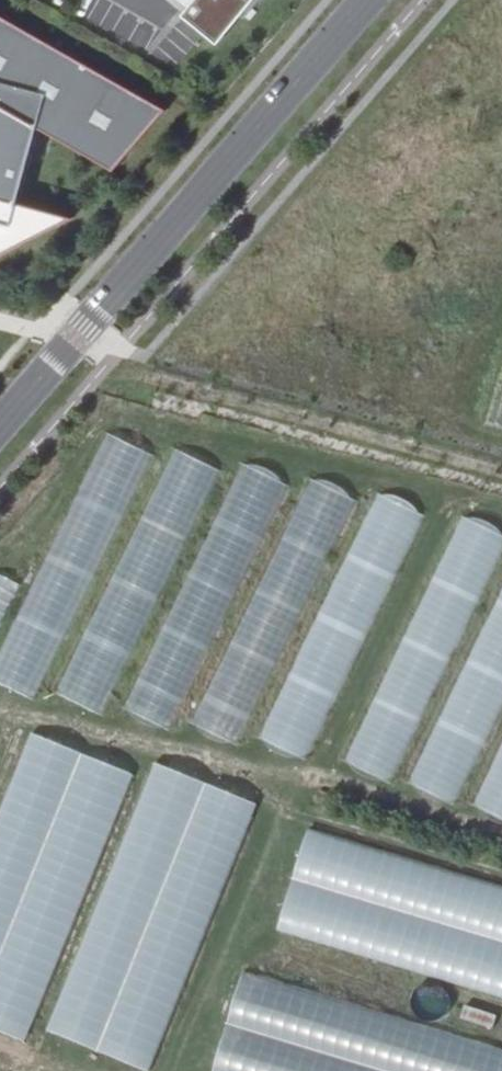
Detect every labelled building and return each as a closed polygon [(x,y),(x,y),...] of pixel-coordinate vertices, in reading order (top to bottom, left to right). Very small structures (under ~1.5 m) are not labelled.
[(195,1),(190,7),(184,14),(219,43),(225,36),(222,33),(239,12),(245,17),(259,0),(193,0),(195,1)] [(0,14),(0,244),(46,219),(64,224),(73,219),(17,204),(38,128),(113,171),(166,109),(0,14)] [(0,244),(0,258),(64,224),(46,219),(0,244)] [(101,435),(34,590),(50,597),(43,614),(70,625),(145,454),(101,435)] [(128,664),(209,467),(168,450),(93,633),(109,639),(103,653),(128,664)] [(267,498),(267,474),(238,474),(238,499),(267,498)] [(392,565),(414,514),(380,500),(362,543),(380,550),(377,559),(392,565)] [(199,557),(131,712),(168,728),(222,604),(220,603),(256,519),(246,514),(238,532),(229,529),(214,564),(199,557)] [(454,514),(349,766),(396,785),(500,532),(454,514)] [(456,805),(501,703),(501,582),(411,785),(456,805)] [(238,739),(253,692),(239,688),(234,702),(223,699),(220,709),(203,704),(196,726),(238,739)] [(126,770),(22,734),(0,796),(0,1033),(31,1043),(126,770)] [(478,810),(501,820),(501,752),(478,810)] [(150,1070),(153,1070),(253,801),(149,763),(49,1034),(150,1070)] [(276,936),(501,994),(501,884),(303,833),(276,936)] [(238,975),(212,1070),(501,1070),(501,1044),(238,975)] [(412,985),(411,1018),(446,1020),(447,986),(412,985)] [(463,1007),(459,1022),(489,1030),(493,1014),(463,1007)]
